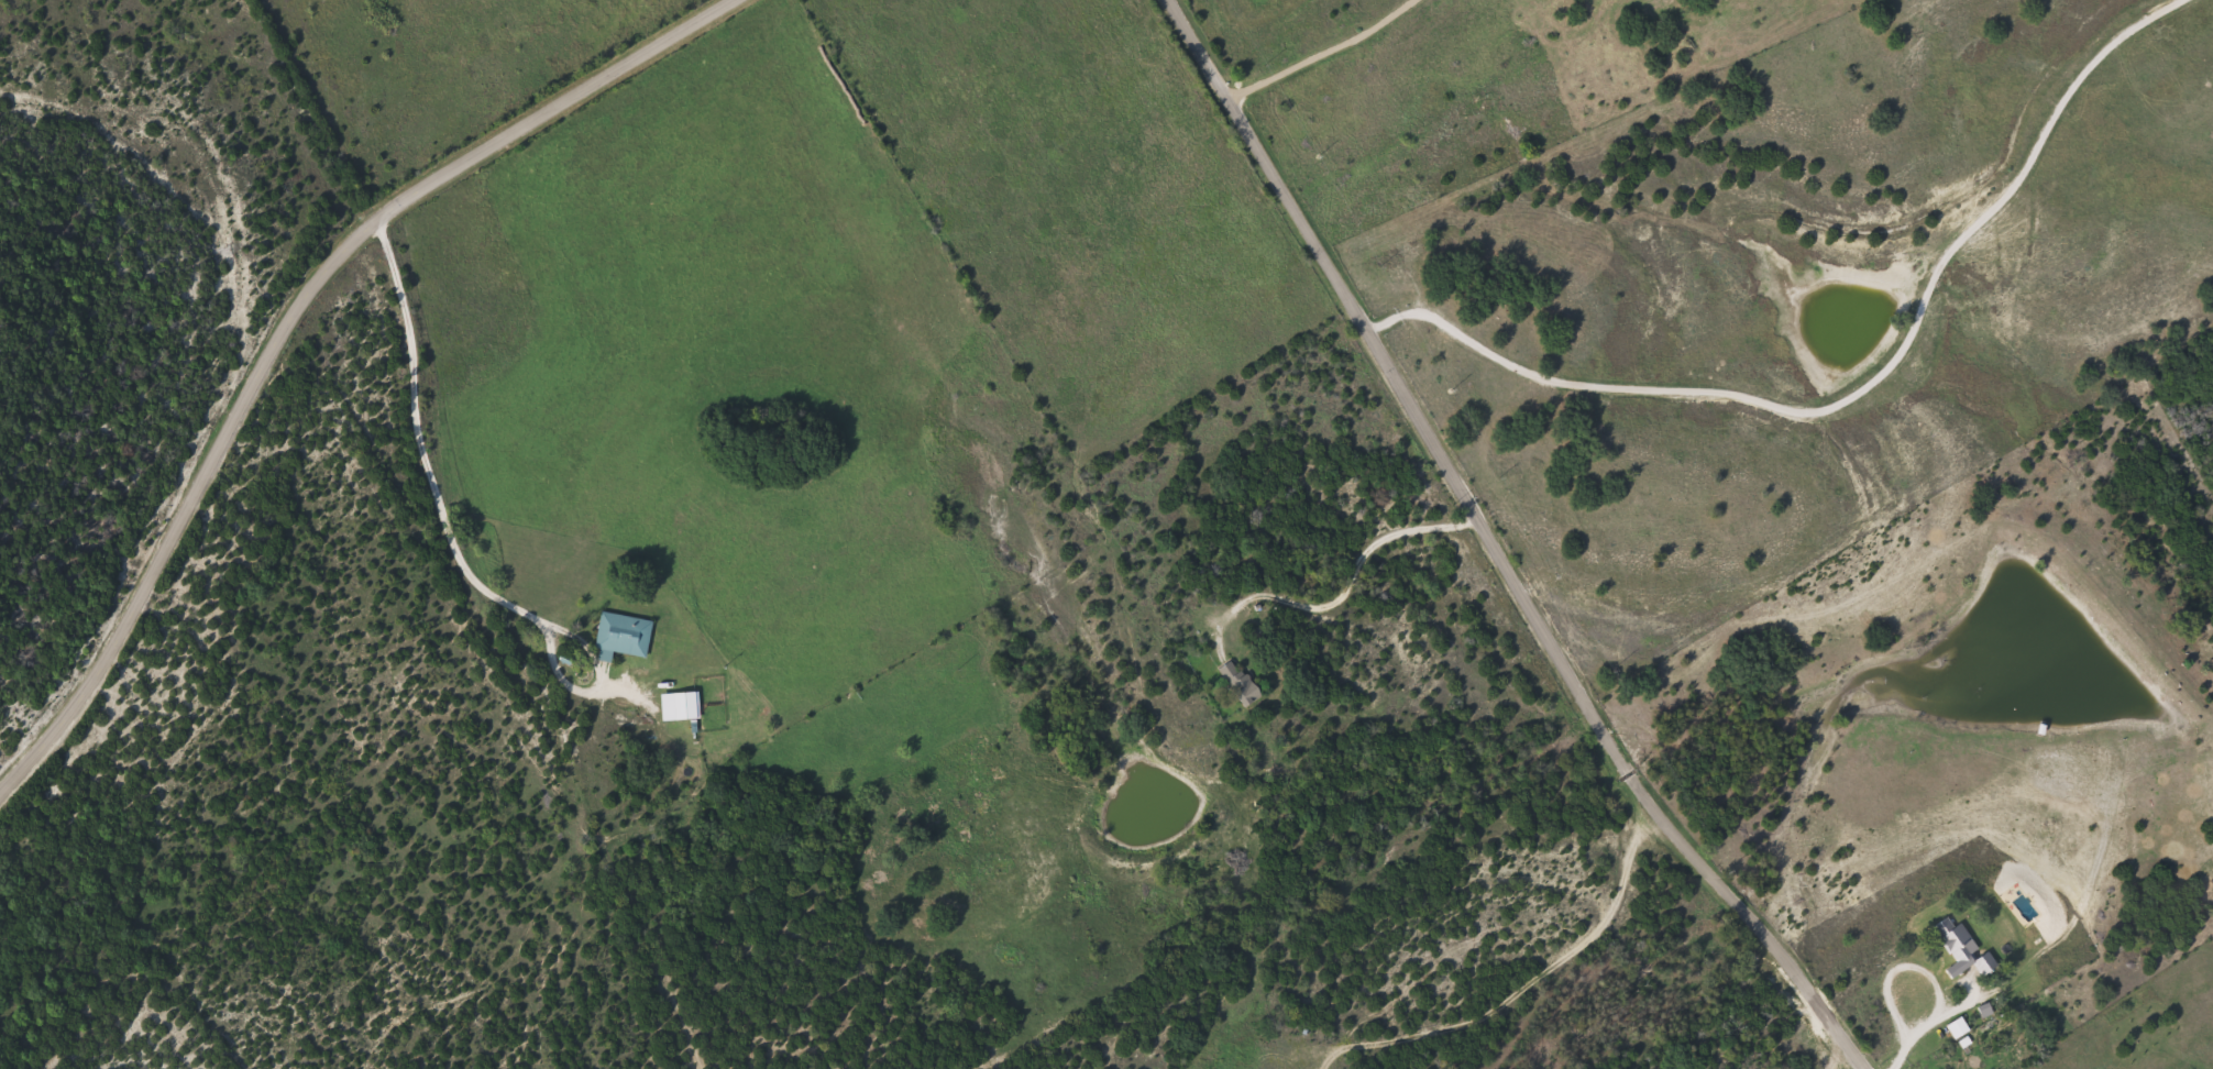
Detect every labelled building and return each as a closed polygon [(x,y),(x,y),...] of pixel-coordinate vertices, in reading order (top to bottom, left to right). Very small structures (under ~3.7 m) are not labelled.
[(654,621),(648,658),(615,653),(614,663),(596,660),(604,613),(654,621)] [(1264,692),(1252,706),(1218,675),(1230,661),(1264,692)] [(697,720),(678,720),(678,693),(697,693),(697,720)] [(1934,929),(1948,918),(1956,928),(1962,924),(1980,950),(1977,952),(1980,959),(1989,952),(2000,968),(1984,979),(1970,958),(1959,966),(1934,929)] [(1948,1026),(1962,1018),(1970,1032),(1957,1040),(1948,1026)]
